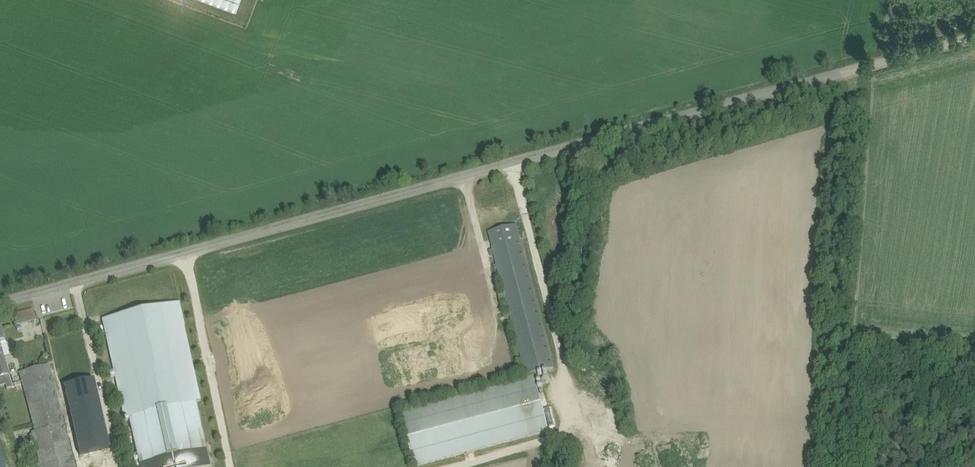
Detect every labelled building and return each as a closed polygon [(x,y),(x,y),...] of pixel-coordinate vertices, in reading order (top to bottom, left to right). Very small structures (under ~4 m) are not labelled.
[(235,10),(239,0),(209,0),(235,10)] [(524,373),(554,365),(518,223),(488,231),(524,373)] [(211,466),(198,400),(200,399),(181,301),(105,315),(134,464),(141,463),(141,466),(204,466),(211,466)] [(33,308),(14,314),(17,325),(36,320),(33,308)] [(5,385),(7,389),(12,387),(0,344),(0,386),(5,385)] [(51,363),(20,370),(34,431),(43,466),(76,466),(51,363)] [(399,410),(413,465),(547,432),(534,377),(399,410)] [(94,379),(64,385),(80,455),(110,449),(94,379)]
